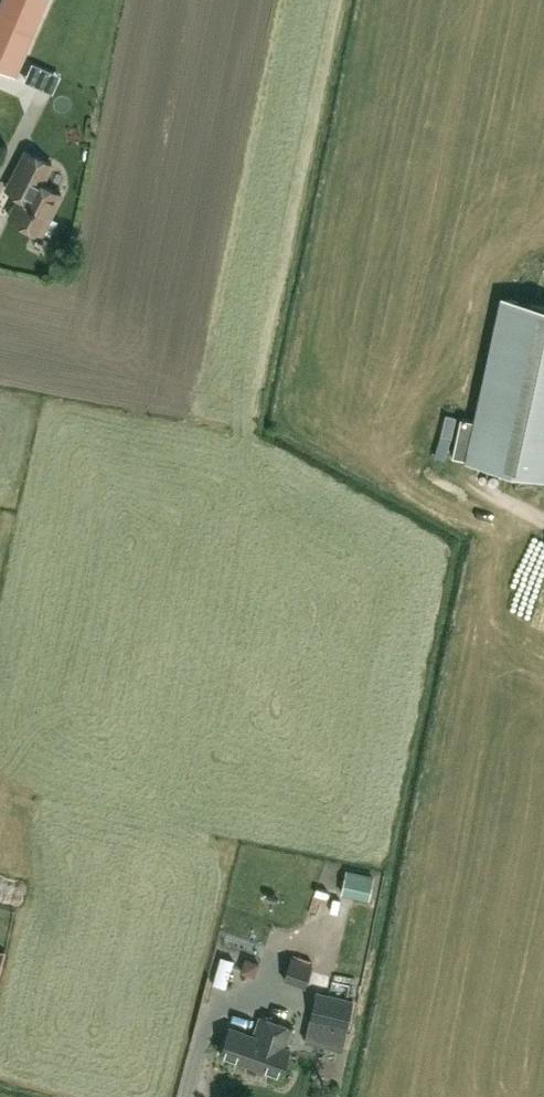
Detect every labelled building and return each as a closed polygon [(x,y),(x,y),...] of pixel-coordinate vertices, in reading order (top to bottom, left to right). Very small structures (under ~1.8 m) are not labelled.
[(36,28),(48,0),(3,0),(0,7),(0,12),(36,28)] [(36,28),(0,12),(0,69),(15,75),(36,28)] [(7,188),(21,196),(10,216),(41,233),(61,193),(41,183),(52,164),(27,151),(7,188)] [(452,457),(464,460),(543,476),(543,377),(484,364),(472,420),(460,417),(452,457)] [(343,891),(369,897),(373,877),(347,873),(343,891)] [(283,979),(305,987),(313,964),(291,956),(283,979)] [(221,958),(213,986),(226,990),(234,962),(221,958)] [(347,1029),(353,998),(316,991),(309,1020),(347,1029)] [(290,1047),(287,1046),(294,1027),(259,1015),(252,1035),(229,1027),(220,1053),(280,1074),(290,1047)]
